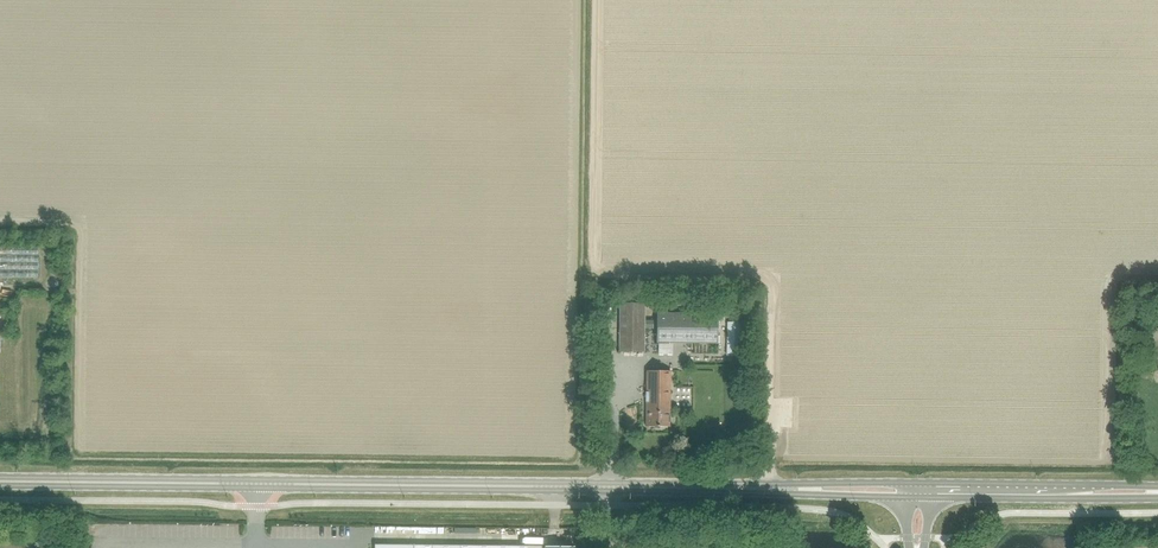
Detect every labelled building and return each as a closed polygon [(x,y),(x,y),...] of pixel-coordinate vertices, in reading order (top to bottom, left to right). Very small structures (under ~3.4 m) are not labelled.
[(38,278),(38,247),(0,247),(0,278),(38,278)] [(643,304),(620,304),(619,351),(643,352),(643,304)] [(656,314),(655,342),(717,343),(717,314),(656,314)] [(725,324),(725,356),(740,356),(740,324),(725,324)] [(646,371),(646,427),(669,427),(670,371),(646,371)]
